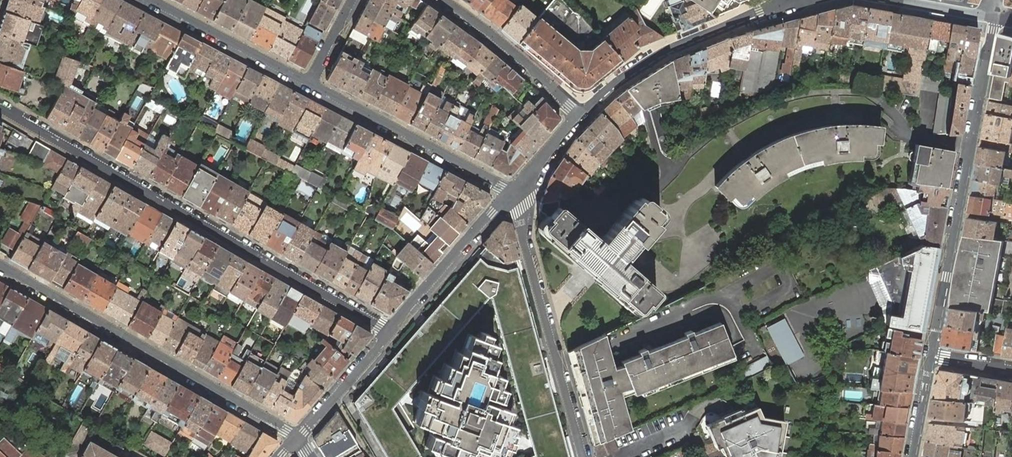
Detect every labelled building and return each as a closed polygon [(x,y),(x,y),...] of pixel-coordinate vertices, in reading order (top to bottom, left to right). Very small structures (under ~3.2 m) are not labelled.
[(22,0),(8,0),(4,12),(38,23),(40,19),(34,17),(36,9),(42,11),(44,7),(41,6),(22,0)] [(81,1),(79,6),(76,11),(75,13),(73,17),(89,26),(89,25),(90,23),(102,0),(82,0),(81,1)] [(90,23),(89,25),(95,28),(96,24),(107,30),(123,1),(122,0),(102,0),(90,23)] [(196,11),(202,0),(183,0),(181,3),(188,7),(196,11)] [(213,20),(223,0),(202,0),(196,11),(204,15),(213,20)] [(234,0),(223,0),(213,20),(222,25),(231,29),(243,5),(234,0)] [(265,8),(250,0),(246,0),(243,5),(231,29),(240,34),(248,39),(265,8)] [(336,8),(321,0),(320,0),(308,22),(324,30),(330,18),(336,8)] [(368,1),(398,16),(404,6),(407,7),(408,4),(400,0),(368,0),(368,1)] [(408,4),(421,11),(426,4),(420,0),(400,0),(408,4)] [(466,3),(480,13),(490,0),(468,0),(466,3)] [(501,28),(515,10),(507,4),(509,3),(505,0),(490,0),(480,13),(494,23),(501,28)] [(518,43),(570,86),(570,87),(571,87),(572,88),(573,88),(574,88),(574,89),(575,89),(576,89),(577,90),(578,90),(579,90),(580,90),(581,90),(583,90),(584,89),(585,89),(586,89),(587,88),(588,88),(589,87),(590,87),(591,86),(621,61),(601,39),(579,14),(572,11),(562,0),(553,0),(551,2),(544,11),(537,19),(518,43)] [(690,0),(667,0),(669,5),(668,5),(672,15),(671,16),(673,20),(677,19),(681,29),(714,16),(690,0)] [(714,16),(737,6),(742,0),(690,0),(714,16)] [(133,6),(123,1),(107,30),(105,34),(126,45),(129,40),(144,12),(133,6)] [(361,14),(387,28),(392,30),(396,23),(398,23),(401,18),(398,16),(368,1),(361,14)] [(76,11),(79,6),(73,3),(70,12),(69,16),(73,17),(75,13),(76,11)] [(418,32),(424,37),(440,14),(426,4),(421,11),(412,24),(409,28),(417,33),(418,32)] [(501,28),(518,43),(537,19),(519,5),(515,10),(501,28)] [(850,5),(833,9),(828,41),(844,44),(844,41),(845,36),(850,5)] [(857,44),(861,45),(868,8),(850,5),(845,36),(858,38),(857,44)] [(283,21),(286,15),(284,14),(282,17),(265,8),(248,39),(258,44),(268,49),(283,21)] [(868,8),(861,45),(865,45),(866,40),(881,42),(880,48),(884,48),(885,40),(890,12),(868,8)] [(34,17),(40,19),(42,11),(36,9),(34,17)] [(296,17),(303,22),(310,14),(303,9),(296,17)] [(814,47),(827,49),(827,48),(828,41),(833,9),(817,14),(811,46),(814,47)] [(601,39),(621,61),(637,47),(663,37),(644,24),(634,18),(638,13),(637,11),(637,10),(636,10),(601,39)] [(42,25),(38,23),(4,12),(0,24),(0,34),(29,44),(35,46),(42,25)] [(154,17),(144,12),(129,40),(149,50),(164,22),(154,17)] [(899,13),(890,12),(885,40),(894,42),(896,31),(899,13)] [(880,73),(877,89),(893,92),(900,93),(917,96),(919,88),(921,75),(924,59),(926,51),(929,36),(928,36),(930,19),(899,13),(896,31),(894,42),(910,45),(905,69),(903,78),(882,74),(882,71),(880,71),(880,73)] [(368,36),(379,42),(381,40),(378,38),(382,30),(385,31),(387,28),(361,14),(353,28),(368,36)] [(440,14),(424,37),(431,41),(430,42),(433,45),(431,48),(435,50),(437,47),(453,24),(440,14)] [(817,14),(800,18),(795,43),(795,47),(793,60),(791,69),(798,70),(800,61),(801,52),(802,44),(811,46),(817,14)] [(781,73),(782,73),(790,74),(791,69),(793,60),(795,47),(795,43),(800,18),(782,23),(778,46),(788,47),(785,64),(783,63),(781,73)] [(285,19),(283,21),(268,49),(278,54),(288,60),(303,31),(304,30),(285,19)] [(950,23),(930,19),(928,36),(929,36),(926,51),(924,59),(932,60),(933,52),(941,53),(943,39),(947,40),(950,23)] [(173,27),(164,22),(149,50),(155,53),(158,49),(165,53),(165,52),(171,55),(183,33),(173,27)] [(742,76),(737,101),(771,87),(772,84),(773,77),(777,51),(778,46),(782,23),(750,31),(747,46),(743,69),(742,76)] [(964,26),(950,23),(947,40),(945,54),(942,70),(950,71),(951,68),(956,69),(964,26)] [(467,34),(453,24),(437,47),(451,57),(467,34)] [(322,33),(307,25),(304,30),(303,31),(288,60),(304,68),(322,33)] [(978,28),(964,26),(956,69),(954,81),(968,84),(973,57),(974,58),(978,28)] [(349,35),(364,43),(368,36),(353,28),(349,35)] [(726,73),(742,76),(743,69),(747,46),(750,31),(727,38),(731,48),(730,49),(727,66),(726,73)] [(192,37),(183,33),(171,55),(168,60),(167,62),(165,67),(183,77),(185,72),(188,67),(201,42),(192,37)] [(23,71),(25,68),(21,67),(22,65),(18,64),(23,47),(27,49),(29,44),(0,34),(0,63),(23,71)] [(481,44),(467,34),(451,57),(465,66),(465,65),(481,44)] [(991,98),(1008,101),(1011,86),(1011,83),(1011,36),(1003,34),(991,98)] [(858,38),(845,36),(844,41),(857,44),(858,38)] [(727,38),(705,47),(704,63),(716,59),(718,65),(720,69),(727,66),(730,49),(731,48),(727,38)] [(866,40),(865,45),(880,48),(881,42),(866,40)] [(209,46),(201,42),(188,67),(195,71),(196,68),(201,70),(200,70),(205,72),(217,50),(209,46)] [(493,54),(481,44),(465,65),(468,67),(470,64),(477,69),(474,72),(477,75),(493,54)] [(810,51),(811,46),(802,44),(801,52),(810,53),(810,51)] [(18,64),(22,65),(27,49),(23,47),(18,64)] [(705,47),(688,54),(690,87),(690,88),(702,87),(702,86),(703,81),(703,71),(704,63),(705,47)] [(158,49),(155,53),(168,60),(171,55),(165,52),(165,53),(158,49)] [(225,54),(217,50),(205,72),(209,75),(214,77),(209,85),(216,89),(220,80),(232,58),(225,54)] [(333,83),(341,88),(356,58),(341,51),(326,80),(333,83)] [(59,54),(50,78),(64,85),(65,83),(68,84),(69,84),(78,61),(71,59),(64,56),(59,54)] [(504,64),(493,54),(477,75),(472,80),(475,83),(477,81),(479,82),(482,78),(488,83),(504,64)] [(671,61),(678,98),(678,99),(690,98),(690,92),(690,88),(690,87),(688,54),(671,61)] [(348,91),(357,96),(371,69),(361,63),(363,60),(357,57),(356,58),(341,88),(348,91)] [(240,63),(232,58),(220,80),(216,89),(215,90),(231,98),(233,93),(236,89),(248,67),(240,63)] [(716,59),(704,63),(703,71),(718,65),(716,59)] [(641,108),(641,109),(648,106),(658,101),(678,98),(671,61),(626,89),(641,108)] [(22,92),(24,88),(18,86),(23,71),(0,63),(0,85),(22,92)] [(522,79),(504,64),(488,83),(491,86),(494,83),(499,88),(502,85),(510,93),(522,79)] [(440,66),(430,84),(430,86),(424,96),(410,124),(415,127),(423,131),(442,95),(443,93),(434,88),(436,84),(437,84),(441,76),(440,76),(444,69),(443,68),(440,66)] [(255,71),(248,67),(236,89),(233,93),(249,102),(263,75),(255,71)] [(196,68),(195,71),(203,76),(205,72),(200,70),(201,70),(196,68)] [(364,100),(372,104),(386,77),(382,74),(384,71),(381,69),(379,73),(371,69),(357,96),(364,100)] [(790,74),(789,77),(797,78),(798,70),(791,69),(790,74)] [(29,73),(23,71),(18,86),(24,88),(29,73)] [(782,73),(780,85),(788,83),(789,77),(790,74),(782,73)] [(386,77),(372,104),(382,109),(392,115),(407,87),(408,85),(388,74),(386,77)] [(271,79),(263,75),(249,102),(264,110),(267,105),(279,83),(271,79)] [(941,78),(921,75),(919,88),(938,92),(932,133),(933,133),(946,133),(950,106),(953,93),(939,90),(940,86),(941,78)] [(530,86),(522,79),(510,93),(517,100),(530,86)] [(953,93),(950,106),(963,109),(968,84),(954,81),(953,90),(953,93)] [(67,87),(68,84),(65,83),(64,85),(45,118),(61,126),(79,94),(67,87)] [(137,89),(146,94),(151,86),(140,83),(137,89)] [(287,87),(279,83),(267,105),(264,110),(279,119),(294,91),(287,87)] [(407,87),(392,115),(401,119),(410,124),(424,96),(430,86),(430,84),(428,83),(426,86),(423,85),(419,93),(410,88),(412,85),(409,83),(408,85),(407,87)] [(68,84),(67,87),(79,94),(81,90),(70,84),(69,84),(68,84)] [(641,109),(641,108),(626,89),(615,98),(630,116),(630,117),(635,123),(636,125),(644,121),(644,119),(641,109)] [(95,103),(97,99),(81,90),(79,94),(61,126),(76,135),(95,103)] [(301,95),(294,91),(279,119),(278,123),(293,131),(310,99),(301,95)] [(435,137),(454,102),(442,95),(423,131),(429,134),(435,137)] [(559,117),(541,97),(532,105),(527,100),(522,105),(523,106),(549,131),(560,119),(559,117)] [(165,106),(148,98),(144,105),(161,113),(165,106)] [(636,125),(635,123),(630,117),(630,116),(615,98),(600,113),(617,129),(621,137),(636,125)] [(316,102),(310,99),(293,131),(298,134),(299,132),(309,137),(311,134),(325,107),(316,102)] [(988,113),(1011,118),(1011,105),(990,100),(988,113)] [(465,107),(454,102),(435,137),(441,140),(446,143),(465,107)] [(76,135),(89,143),(105,115),(95,110),(98,105),(95,103),(76,135)] [(700,109),(699,117),(722,107),(721,104),(716,105),(711,106),(700,109)] [(105,115),(108,111),(98,105),(95,110),(105,115)] [(498,109),(493,105),(480,130),(469,124),(456,148),(463,152),(473,157),(486,132),(498,109)] [(537,144),(549,131),(523,106),(521,109),(528,116),(524,120),(517,113),(514,110),(508,117),(513,122),(521,129),(537,144)] [(950,106),(946,133),(959,133),(963,109),(950,106)] [(332,111),(325,107),(311,134),(327,142),(327,141),(341,116),(332,111)] [(475,113),(465,107),(446,143),(450,145),(456,148),(469,124),(475,113)] [(521,109),(517,113),(524,120),(528,116),(521,109)] [(200,119),(185,110),(184,111),(182,116),(197,124),(200,119)] [(113,114),(108,111),(105,115),(89,143),(101,150),(119,120),(112,116),(113,114)] [(129,116),(123,112),(119,120),(101,150),(114,157),(131,128),(132,127),(125,123),(129,116)] [(617,143),(622,138),(621,137),(617,129),(600,113),(586,128),(610,151),(615,146),(617,143)] [(983,137),(1011,143),(1011,139),(1011,118),(988,113),(983,137)] [(347,119),(341,116),(327,141),(343,149),(344,146),(356,124),(347,119)] [(204,117),(199,125),(213,132),(216,125),(217,124),(204,117)] [(363,128),(356,124),(344,146),(354,151),(351,157),(357,160),(372,132),(363,128)] [(715,186),(727,198),(731,194),(737,200),(738,200),(738,201),(739,201),(740,201),(741,201),(741,200),(749,193),(752,197),(754,195),(755,194),(757,192),(759,191),(760,190),(762,189),(763,188),(765,186),(766,185),(768,184),(770,183),(772,182),(774,181),(775,179),(777,178),(779,177),(781,176),(783,175),(781,170),(783,170),(785,168),(787,167),(789,167),(791,166),(793,165),(795,164),(797,163),(799,162),(801,162),(803,161),(805,160),(807,160),(810,159),(812,158),(814,158),(816,158),(818,157),(819,162),(821,161),(824,161),(826,160),(828,160),(830,160),(832,159),(835,159),(837,159),(839,159),(841,158),(843,158),(845,158),(847,158),(849,158),(851,157),(853,157),(855,157),(858,157),(858,153),(869,153),(870,152),(870,153),(870,152),(871,152),(871,151),(871,150),(871,142),(878,142),(879,131),(880,126),(878,126),(876,126),(874,125),(872,125),(870,125),(869,125),(867,125),(865,125),(863,125),(861,125),(858,124),(856,125),(854,125),(852,124),(850,125),(848,125),(846,124),(844,125),(842,125),(841,125),(839,125),(837,125),(836,125),(834,125),(833,125),(831,125),(830,125),(825,126),(821,127),(816,128),(812,129),(808,130),(803,131),(799,132),(794,133),(790,135),(786,136),(781,138),(777,140),(773,142),(769,144),(765,146),(761,149),(757,151),(753,153),(752,154),(750,155),(749,156),(748,157),(746,158),(745,159),(744,160),(743,161),(741,162),(740,163),(738,164),(737,165),(736,166),(734,167),(733,169),(731,170),(730,171),(728,172),(727,174),(725,175),(724,177),(722,178),(721,180),(719,181),(718,183),(716,184),(715,186)] [(222,128),(216,125),(213,132),(216,134),(218,135),(222,128)] [(131,128),(114,157),(130,167),(144,143),(134,137),(137,132),(131,128)] [(576,138),(599,163),(602,160),(598,156),(604,150),(608,154),(610,151),(586,128),(576,138)] [(525,157),(537,144),(521,129),(513,137),(507,132),(507,133),(504,138),(525,157)] [(496,138),(486,132),(473,157),(481,161),(490,166),(504,138),(507,133),(501,130),(496,138)] [(147,137),(137,132),(134,137),(144,143),(147,137)] [(381,137),(372,132),(357,160),(353,169),(363,174),(365,171),(375,176),(392,143),(381,137)] [(166,142),(169,138),(162,133),(161,134),(157,141),(157,143),(147,137),(144,143),(130,167),(147,176),(166,142)] [(214,138),(212,140),(230,150),(232,147),(234,143),(228,140),(218,135),(216,134),(214,138)] [(981,146),(1011,152),(1011,143),(983,137),(981,146)] [(509,176),(525,157),(504,138),(490,166),(508,175),(509,176)] [(588,175),(589,176),(599,163),(576,138),(575,139),(563,157),(588,175)] [(36,141),(27,157),(43,163),(50,149),(36,141)] [(327,141),(327,142),(325,145),(340,153),(341,151),(343,149),(327,141)] [(179,156),(180,155),(167,147),(169,144),(166,142),(147,176),(163,185),(179,156)] [(400,147),(392,143),(375,176),(392,185),(410,152),(400,147)] [(949,188),(955,151),(943,149),(915,144),(914,152),(913,152),(912,152),(911,152),(910,152),(910,153),(910,154),(909,158),(909,159),(909,160),(909,161),(910,161),(911,161),(917,162),(913,182),(913,183),(911,190),(916,190),(917,184),(949,188)] [(249,147),(245,145),(244,148),(250,152),(260,157),(262,153),(258,152),(257,148),(252,145),(249,147)] [(344,146),(343,149),(341,151),(351,157),(354,151),(344,146)] [(981,146),(979,163),(1006,168),(1010,169),(1011,165),(1009,165),(1011,152),(981,146)] [(50,149),(43,163),(44,165),(59,173),(67,159),(50,149)] [(598,156),(602,160),(603,158),(606,155),(608,154),(604,150),(598,156)] [(418,156),(410,152),(392,185),(391,187),(396,189),(398,185),(408,189),(406,194),(403,199),(406,201),(409,196),(414,187),(416,182),(427,161),(418,156)] [(163,185),(181,196),(198,166),(179,156),(163,185)] [(653,172),(658,171),(654,156),(645,159),(653,172)] [(563,157),(549,176),(577,186),(579,183),(576,182),(581,175),(585,178),(588,175),(563,157)] [(59,173),(51,187),(65,194),(80,167),(67,159),(59,173)] [(435,165),(427,161),(416,182),(419,184),(420,181),(432,187),(430,190),(434,192),(445,171),(435,165)] [(917,162),(911,161),(907,181),(913,182),(917,162)] [(285,163),(282,169),(285,170),(290,172),(293,167),(285,163)] [(975,179),(1003,184),(1004,175),(1011,176),(1011,169),(1010,169),(1006,168),(979,163),(975,179)] [(181,196),(198,206),(216,174),(213,172),(214,170),(203,164),(202,166),(199,164),(198,166),(181,196)] [(310,173),(295,164),(293,167),(290,172),(293,174),(302,179),(306,181),(309,176),(310,173)] [(98,177),(80,167),(65,194),(64,195),(75,202),(74,204),(73,205),(70,210),(70,211),(69,212),(75,216),(78,210),(98,177)] [(290,172),(285,170),(282,176),(290,180),(293,174),(290,172)] [(324,184),(326,179),(311,171),(310,173),(309,176),(306,181),(318,188),(321,189),(324,184)] [(454,175),(445,171),(434,192),(433,194),(431,197),(435,199),(440,202),(444,195),(446,196),(446,197),(449,199),(449,198),(455,201),(458,195),(465,181),(454,175)] [(214,215),(232,183),(216,174),(198,206),(214,215)] [(549,176),(540,202),(556,199),(568,197),(571,187),(576,188),(577,186),(549,176)] [(113,185),(98,177),(78,210),(94,220),(95,217),(113,185)] [(975,179),(972,195),(994,199),(1000,200),(1003,184),(975,179)] [(419,184),(416,182),(414,187),(417,189),(418,186),(433,194),(434,192),(430,190),(432,187),(420,181),(419,184)] [(478,188),(465,181),(458,195),(464,199),(467,196),(482,206),(490,197),(490,194),(478,188)] [(248,192),(232,183),(214,215),(230,224),(247,193),(248,192)] [(945,207),(949,188),(917,184),(916,190),(920,191),(926,192),(924,201),(918,200),(918,203),(945,207)] [(129,194),(113,185),(95,217),(111,225),(129,194)] [(398,185),(396,189),(406,194),(408,189),(398,185)] [(571,187),(568,197),(573,196),(576,188),(571,187)] [(916,190),(911,190),(904,189),(897,188),(885,188),(870,196),(855,204),(860,213),(860,215),(875,207),(878,211),(890,205),(890,206),(902,200),(906,207),(908,210),(922,241),(918,243),(909,247),(911,250),(923,245),(924,245),(938,247),(945,207),(918,203),(918,200),(920,191),(916,190)] [(230,224),(248,234),(266,203),(247,193),(230,224)] [(144,203),(129,194),(111,225),(126,234),(127,232),(144,203)] [(464,199),(458,195),(455,201),(451,207),(450,207),(467,224),(482,206),(467,196),(464,199)] [(994,199),(972,195),(969,212),(992,215),(994,199)] [(337,198),(334,196),(331,201),(349,210),(351,205),(337,198)] [(431,197),(427,206),(431,209),(435,199),(431,197)] [(540,202),(539,210),(548,217),(550,219),(543,226),(543,227),(542,227),(542,228),(543,229),(543,230),(549,235),(546,239),(574,263),(577,265),(580,262),(598,277),(595,281),(625,307),(628,304),(633,308),(634,308),(635,308),(636,308),(636,307),(641,315),(655,308),(647,302),(655,293),(655,292),(656,292),(656,291),(656,290),(650,285),(618,257),(620,254),(631,241),(634,238),(637,241),(653,223),(650,220),(655,214),(655,213),(655,212),(655,211),(654,210),(649,206),(650,204),(649,203),(644,198),(643,197),(642,197),(641,197),(640,198),(639,198),(637,200),(635,199),(598,241),(558,206),(556,199),(540,202)] [(994,199),(992,215),(1006,217),(1008,201),(1000,200),(994,199)] [(26,231),(30,224),(39,209),(41,205),(31,202),(22,219),(26,220),(19,233),(9,228),(2,241),(9,245),(16,249),(26,231)] [(162,213),(144,203),(127,232),(145,243),(162,213)] [(282,212),(284,209),(279,207),(277,209),(266,203),(248,234),(265,244),(282,212)] [(373,204),(366,206),(363,212),(368,214),(375,218),(374,219),(379,222),(391,229),(392,229),(398,217),(380,208),(373,204)] [(860,215),(860,213),(855,204),(851,206),(857,217),(860,215)] [(357,209),(351,205),(349,210),(348,211),(365,219),(368,214),(363,212),(357,209)] [(467,224),(450,207),(446,205),(437,215),(459,232),(467,224)] [(404,206),(398,217),(392,229),(407,242),(432,264),(459,232),(437,215),(431,209),(427,206),(420,219),(404,206)] [(281,253),(299,222),(282,212),(265,244),(281,253)] [(176,221),(162,213),(145,243),(158,251),(176,221)] [(968,217),(965,235),(989,238),(995,239),(996,236),(998,236),(997,235),(999,226),(998,226),(998,222),(968,217)] [(189,229),(176,221),(158,251),(172,259),(173,257),(189,229)] [(502,221),(490,235),(501,245),(501,250),(516,246),(510,223),(502,221)] [(314,231),(299,222),(281,253),(296,262),(314,231)] [(18,263),(27,268),(43,241),(31,234),(35,227),(30,224),(26,231),(16,249),(10,259),(18,263)] [(203,237),(189,229),(173,257),(172,259),(171,260),(185,268),(186,267),(187,265),(203,237)] [(85,235),(77,231),(72,240),(86,247),(91,238),(85,235)] [(296,262),(313,271),(329,245),(330,242),(332,238),(323,233),(322,235),(314,231),(296,262)] [(490,235),(482,244),(487,248),(497,257),(500,253),(501,255),(502,256),(501,252),(501,250),(501,245),(490,235)] [(956,285),(951,307),(978,311),(986,312),(991,312),(1002,255),(1004,240),(1001,240),(995,239),(989,238),(965,235),(963,247),(956,285)] [(38,275),(56,244),(45,237),(43,241),(27,268),(32,271),(38,275)] [(217,245),(203,237),(187,265),(186,267),(185,268),(184,271),(187,273),(189,269),(197,274),(195,277),(198,279),(200,275),(217,245)] [(313,271),(329,281),(349,246),(346,244),(344,248),(334,242),(334,244),(330,242),(329,245),(313,271)] [(395,255),(396,256),(420,277),(432,264),(407,242),(395,255)] [(67,250),(56,244),(38,275),(43,277),(49,281),(64,255),(67,250)] [(232,254),(217,245),(200,275),(203,277),(204,279),(210,283),(212,282),(215,284),(232,254)] [(922,331),(938,247),(924,245),(923,245),(911,250),(897,257),(888,261),(868,270),(870,274),(879,272),(900,263),(902,264),(909,265),(911,266),(920,267),(910,319),(901,317),(899,317),(890,315),(889,315),(888,316),(886,316),(884,323),(887,323),(887,324),(900,327),(922,331)] [(329,281),(342,288),(361,253),(349,246),(329,281)] [(502,256),(503,262),(514,259),(519,258),(516,246),(501,250),(501,252),(502,256)] [(497,257),(487,248),(484,252),(479,258),(487,265),(505,270),(516,266),(514,259),(503,262),(497,257)] [(342,288),(354,295),(372,263),(373,260),(361,253),(342,288)] [(246,262),(232,254),(215,284),(212,288),(226,297),(229,292),(246,262)] [(56,285),(62,288),(77,262),(64,255),(49,281),(56,285)] [(396,256),(392,264),(415,283),(420,277),(396,256)] [(544,368),(516,266),(505,270),(487,265),(479,258),(426,318),(418,327),(389,361),(381,369),(380,370),(373,379),(372,380),(367,385),(353,402),(356,407),(360,413),(364,410),(369,419),(365,422),(386,456),(421,456),(407,434),(392,407),(392,406),(397,401),(405,391),(488,297),(490,298),(529,438),(531,446),(533,453),(530,455),(525,456),(568,456),(565,445),(565,444),(563,437),(562,435),(560,429),(560,427),(547,379),(544,368)] [(71,294),(82,300),(97,273),(77,262),(62,288),(71,294)] [(107,263),(104,262),(98,271),(97,273),(82,300),(91,305),(101,311),(115,286),(108,282),(110,277),(102,272),(107,263)] [(260,270),(246,262),(229,292),(243,300),(260,270)] [(580,262),(577,265),(595,281),(598,277),(580,262)] [(354,295),(369,304),(385,276),(376,271),(379,267),(372,263),(354,295)] [(890,315),(899,317),(901,317),(910,319),(920,267),(911,266),(909,265),(902,264),(900,263),(879,272),(870,274),(879,273),(892,302),(891,311),(890,315)] [(376,271),(385,276),(387,272),(379,267),(376,271)] [(274,278),(260,270),(243,300),(243,301),(257,309),(274,278)] [(385,276),(369,304),(387,314),(388,313),(408,291),(390,280),(393,276),(387,272),(385,276)] [(288,286),(274,278),(257,309),(271,317),(288,286)] [(10,287),(1,282),(0,282),(0,304),(10,287)] [(129,289),(118,282),(115,286),(101,311),(115,318),(127,326),(141,302),(147,291),(142,288),(139,294),(136,298),(127,293),(129,289)] [(303,294),(288,286),(271,317),(285,325),(288,319),(303,294)] [(0,304),(0,325),(3,321),(11,325),(13,321),(27,297),(19,293),(10,287),(0,304)] [(139,294),(129,289),(127,293),(136,298),(139,294)] [(321,305),(303,294),(288,319),(295,323),(297,324),(298,322),(300,320),(307,323),(309,321),(311,322),(321,305)] [(35,332),(48,309),(36,302),(27,297),(13,321),(10,326),(9,328),(7,332),(4,338),(11,342),(17,330),(31,338),(32,337),(35,332)] [(164,308),(165,306),(161,304),(157,311),(141,302),(127,326),(136,331),(147,337),(164,308)] [(340,315),(321,305),(311,322),(310,324),(309,326),(311,329),(313,326),(326,334),(325,336),(327,337),(328,335),(329,334),(340,315)] [(951,307),(948,326),(976,330),(977,331),(979,319),(983,320),(985,320),(986,312),(978,311),(951,307)] [(154,341),(161,345),(177,318),(178,316),(164,308),(147,337),(154,341)] [(46,345),(51,348),(55,343),(67,320),(57,314),(48,309),(35,332),(32,337),(37,340),(40,335),(49,340),(46,345)] [(355,324),(340,315),(329,334),(340,340),(335,349),(338,352),(355,324)] [(801,353),(783,316),(765,325),(784,362),(790,358),(801,353)] [(191,326),(177,318),(161,345),(168,349),(175,353),(191,326)] [(51,348),(44,361),(49,364),(54,356),(64,362),(60,370),(64,372),(68,364),(74,354),(87,331),(76,325),(67,320),(55,343),(51,348)] [(603,333),(571,349),(574,357),(575,363),(584,395),(589,393),(592,403),(587,404),(597,442),(599,441),(612,436),(623,432),(630,428),(620,394),(632,390),(633,392),(732,354),(720,322),(692,332),(691,329),(684,332),(685,335),(645,350),(644,347),(637,350),(638,353),(620,359),(621,364),(613,367),(607,347),(606,343),(603,333)] [(371,333),(355,324),(338,352),(341,354),(344,349),(353,354),(371,333)] [(192,327),(191,326),(175,353),(182,357),(189,361),(205,334),(202,333),(202,332),(192,326),(192,327)] [(973,350),(978,351),(979,343),(980,338),(982,331),(981,331),(977,331),(976,330),(948,326),(944,345),(945,345),(973,350)] [(886,351),(917,357),(922,331),(900,327),(900,330),(887,327),(887,329),(885,336),(885,340),(883,342),(882,347),(882,348),(883,350),(883,351),(886,351)] [(1004,355),(1011,357),(1011,329),(1008,328),(1007,336),(1004,355)] [(434,429),(444,432),(442,437),(433,434),(428,447),(432,448),(440,451),(438,456),(458,456),(462,448),(467,450),(464,456),(479,456),(481,456),(495,456),(497,451),(503,453),(506,446),(503,445),(506,437),(498,434),(500,427),(509,430),(511,423),(504,421),(501,419),(505,407),(478,398),(480,393),(495,398),(500,387),(496,385),(500,375),(489,371),(491,363),(487,362),(489,355),(490,355),(494,343),(486,340),(488,334),(479,330),(477,336),(473,335),(468,347),(464,346),(461,353),(458,352),(453,365),(450,365),(448,364),(442,378),(438,377),(436,376),(432,388),(451,395),(449,400),(421,390),(421,391),(418,397),(416,405),(418,406),(417,408),(413,421),(434,429)] [(93,335),(87,331),(74,354),(68,364),(72,367),(81,372),(82,370),(100,339),(93,335)] [(468,333),(464,346),(468,347),(473,335),(468,333)] [(219,342),(205,334),(189,361),(196,365),(203,369),(219,342)] [(995,354),(1004,355),(1007,336),(998,334),(995,354)] [(37,340),(46,345),(49,340),(40,335),(37,340)] [(219,342),(203,369),(210,373),(217,377),(237,343),(237,342),(231,338),(226,347),(219,342)] [(313,360),(333,377),(348,360),(341,354),(338,352),(335,349),(328,343),(325,341),(322,338),(319,341),(325,346),(313,360)] [(89,388),(92,390),(97,382),(98,379),(100,377),(116,348),(107,343),(100,339),(82,370),(92,376),(90,380),(92,381),(89,388)] [(224,381),(231,385),(250,353),(251,351),(247,349),(241,358),(237,355),(242,346),(237,343),(217,377),(224,381)] [(110,390),(113,392),(115,389),(116,386),(133,358),(124,353),(116,348),(100,377),(98,379),(97,382),(101,384),(104,379),(113,384),(110,390)] [(293,354),(299,358),(303,352),(296,348),(293,354)] [(571,349),(567,351),(569,359),(575,380),(588,428),(593,444),(597,442),(587,404),(592,403),(589,393),(584,395),(575,363),(574,357),(571,349)] [(883,389),(911,391),(917,357),(886,351),(881,380),(872,378),(870,388),(879,389),(880,389),(883,389)] [(237,389),(246,394),(261,366),(264,361),(250,353),(231,385),(237,389)] [(117,394),(129,401),(131,398),(133,394),(149,367),(140,362),(133,358),(116,386),(115,389),(119,391),(117,394)] [(773,368),(768,358),(740,369),(744,380),(749,378),(773,368)] [(311,359),(300,371),(304,375),(322,390),(333,377),(313,360),(311,359)] [(253,398),(260,402),(275,374),(277,372),(278,370),(264,361),(261,366),(246,394),(253,398)] [(444,362),(438,377),(442,378),(448,364),(444,362)] [(68,364),(64,372),(67,374),(72,367),(68,364)] [(5,375),(8,369),(0,365),(0,372),(5,375)] [(265,404),(271,408),(287,380),(291,372),(280,366),(278,370),(277,372),(275,374),(260,402),(265,404)] [(157,372),(149,367),(133,394),(131,398),(135,400),(137,396),(145,401),(143,405),(148,407),(149,406),(150,403),(166,376),(157,372)] [(940,370),(934,399),(966,402),(972,403),(976,403),(977,398),(981,377),(970,375),(970,378),(966,378),(966,374),(940,370)] [(322,390),(304,375),(298,385),(300,386),(301,384),(304,386),(301,389),(301,391),(297,388),(292,396),(309,405),(322,390)] [(148,407),(144,415),(155,421),(160,414),(160,413),(163,408),(177,383),(171,380),(166,376),(150,403),(149,406),(148,407)] [(977,398),(976,403),(989,404),(997,405),(1001,380),(981,377),(977,398)] [(104,379),(101,384),(110,390),(113,384),(104,379)] [(287,380),(271,408),(276,411),(282,414),(292,396),(297,388),(297,387),(287,380)] [(996,414),(999,415),(1000,411),(1004,412),(1004,409),(1011,410),(1011,382),(1001,380),(997,405),(996,411),(996,414)] [(186,388),(177,383),(163,408),(160,413),(160,414),(165,417),(168,411),(179,418),(176,423),(181,426),(184,420),(199,395),(186,388)] [(908,407),(911,391),(883,389),(881,401),(878,401),(878,404),(881,405),(885,405),(908,407)] [(205,399),(199,395),(184,420),(181,426),(180,429),(176,435),(178,437),(181,432),(192,439),(193,437),(212,403),(205,399)] [(292,396),(282,414),(289,418),(295,421),(309,405),(292,396)] [(931,417),(930,424),(963,427),(964,421),(967,421),(968,410),(972,410),(972,406),(972,403),(966,402),(934,399),(931,417)] [(218,407),(212,403),(193,437),(192,439),(191,441),(204,450),(207,444),(213,433),(226,411),(218,407)] [(905,421),(908,407),(885,405),(881,405),(878,404),(867,404),(864,419),(871,419),(877,419),(878,419),(882,420),(905,421)] [(705,425),(709,436),(760,414),(757,407),(731,418),(721,423),(719,419),(705,425)] [(364,410),(360,413),(365,422),(369,419),(364,410)] [(168,411),(165,417),(176,423),(179,418),(168,411)] [(233,415),(226,411),(213,433),(231,442),(243,421),(233,415)] [(337,411),(313,438),(324,456),(333,456),(356,443),(337,411)] [(709,436),(715,448),(719,446),(723,444),(729,456),(778,456),(785,421),(762,417),(760,414),(709,436)] [(902,436),(905,421),(882,420),(878,419),(877,419),(875,428),(869,428),(864,428),(864,434),(873,434),(878,434),(880,435),(902,436)] [(83,420),(80,424),(94,432),(101,436),(123,448),(125,444),(110,435),(93,426),(83,420)] [(252,426),(243,421),(231,442),(230,444),(249,454),(262,432),(252,426)] [(64,453),(70,456),(118,456),(123,448),(101,436),(96,444),(89,441),(94,432),(80,424),(71,441),(64,453)] [(966,433),(966,430),(970,431),(971,428),(966,427),(963,427),(930,424),(927,441),(959,447),(963,447),(965,448),(968,433),(966,433)] [(509,430),(500,427),(498,434),(506,437),(507,438),(509,438),(511,431),(509,430)] [(47,456),(0,430),(0,456),(46,456),(47,456)] [(165,456),(173,442),(150,430),(142,445),(165,456)] [(101,436),(94,432),(89,441),(96,444),(101,436)] [(262,432),(249,454),(247,456),(264,456),(277,442),(277,440),(269,436),(262,432)] [(424,445),(428,447),(433,434),(428,433),(424,445)] [(899,451),(902,436),(880,435),(878,434),(873,434),(872,444),(868,444),(868,449),(872,449),(874,450),(877,450),(899,451)] [(618,450),(612,436),(599,441),(605,455),(618,450)] [(509,438),(507,438),(506,437),(503,445),(506,446),(508,447),(511,439),(509,438)] [(593,444),(596,456),(598,456),(601,456),(605,455),(599,441),(597,442),(593,444)] [(962,451),(959,450),(959,447),(927,441),(923,456),(961,456),(962,451)] [(723,444),(719,446),(724,456),(729,456),(723,444)] [(679,448),(682,456),(689,456),(684,446),(679,448)] [(432,448),(437,456),(438,456),(440,451),(432,448)]
